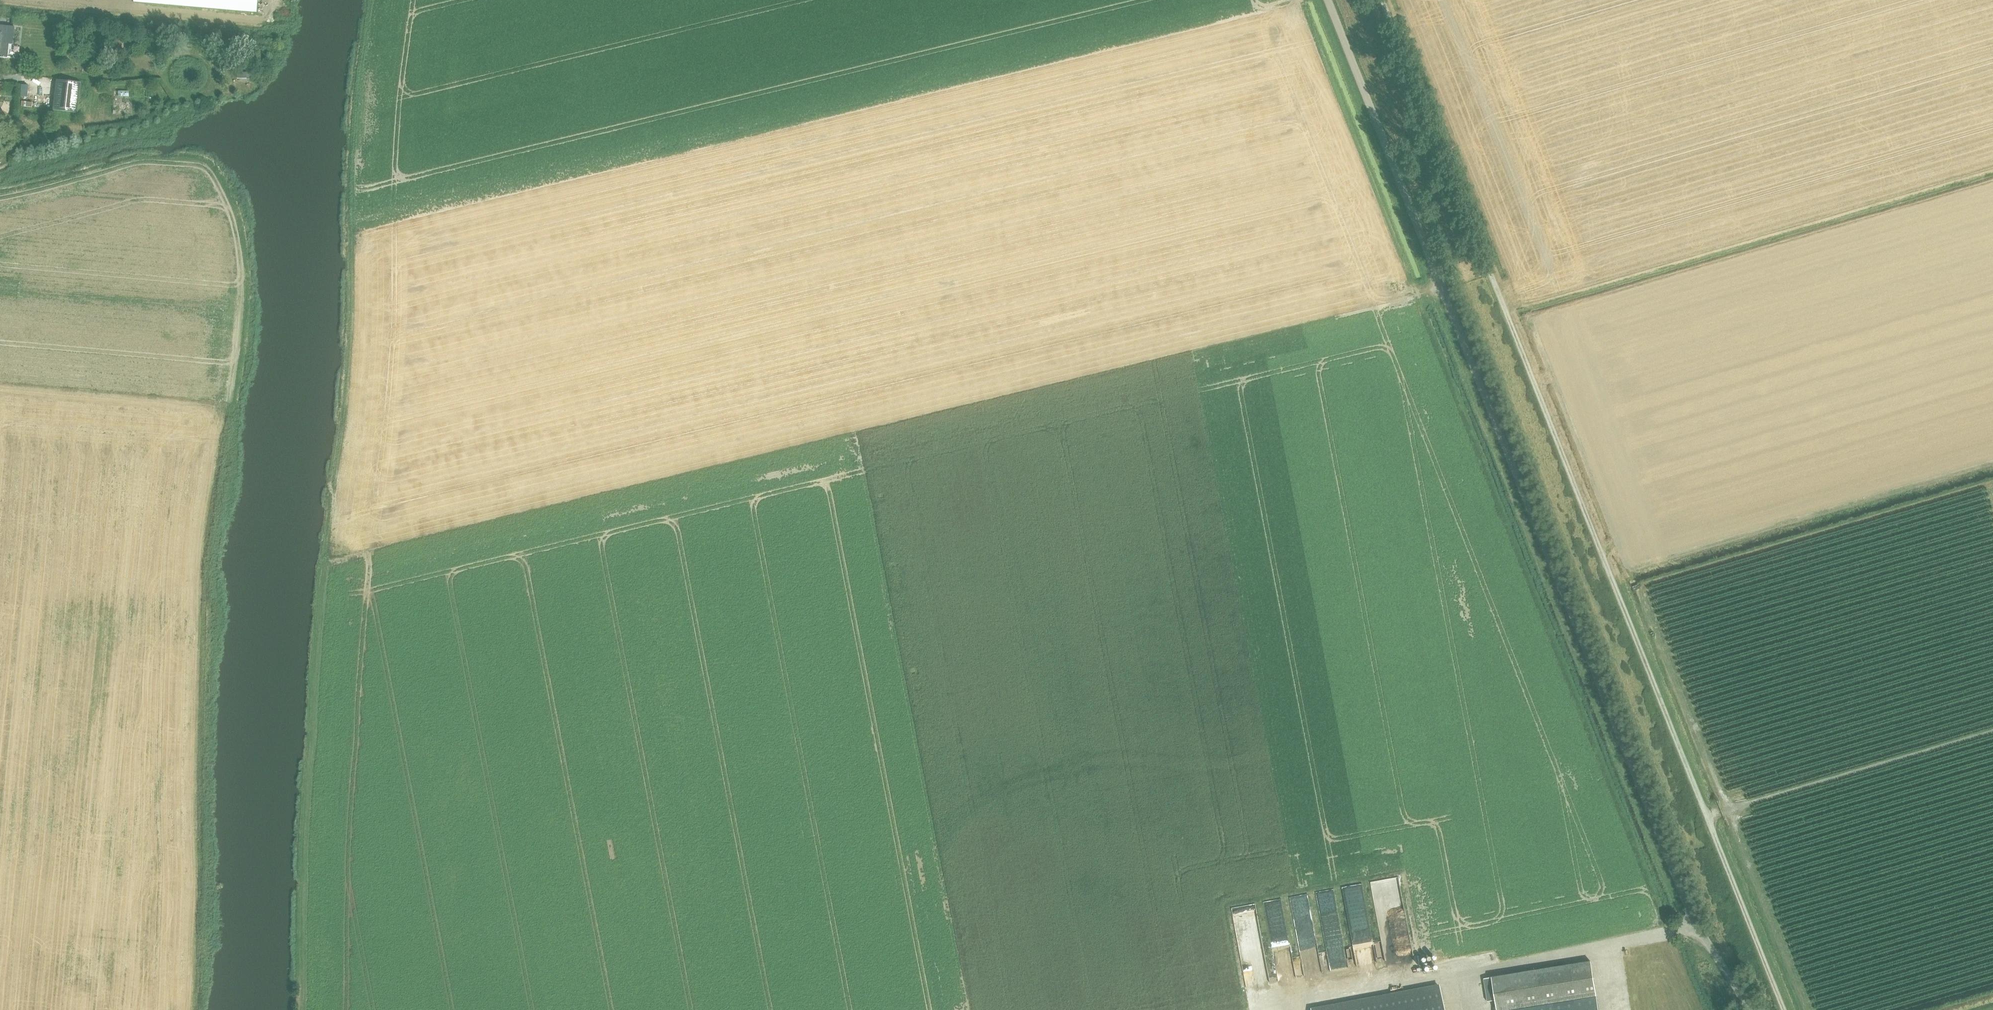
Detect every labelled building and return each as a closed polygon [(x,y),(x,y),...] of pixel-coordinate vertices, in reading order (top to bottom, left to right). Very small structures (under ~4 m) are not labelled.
[(134,3),(257,13),(258,0),(134,0),(134,3)] [(1,43),(9,44),(13,44),(15,27),(0,25),(0,52),(1,43)] [(57,79),(54,111),(78,114),(82,82),(57,79)] [(24,98),(25,85),(17,85),(16,98),(24,98)] [(1367,882),(1368,895),(1394,892),(1393,879),(1367,882)] [(1329,892),(1314,892),(1315,911),(1330,911),(1329,892)] [(1346,897),(1345,914),(1359,915),(1360,898),(1346,897)] [(1263,906),(1271,979),(1287,978),(1279,905),(1263,906)] [(1307,935),(1303,906),(1289,908),(1293,937),(1307,935)] [(1236,951),(1237,951),(1237,959),(1238,968),(1242,968),(1260,964),(1261,961),(1256,938),(1244,937),(1244,942),(1237,943),(1236,937),(1235,945),(1236,951)] [(1591,961),(1484,979),(1488,1001),(1495,1000),(1497,1009),(1599,1009),(1591,961)] [(1439,987),(1313,1009),(1443,1009),(1439,987)]
